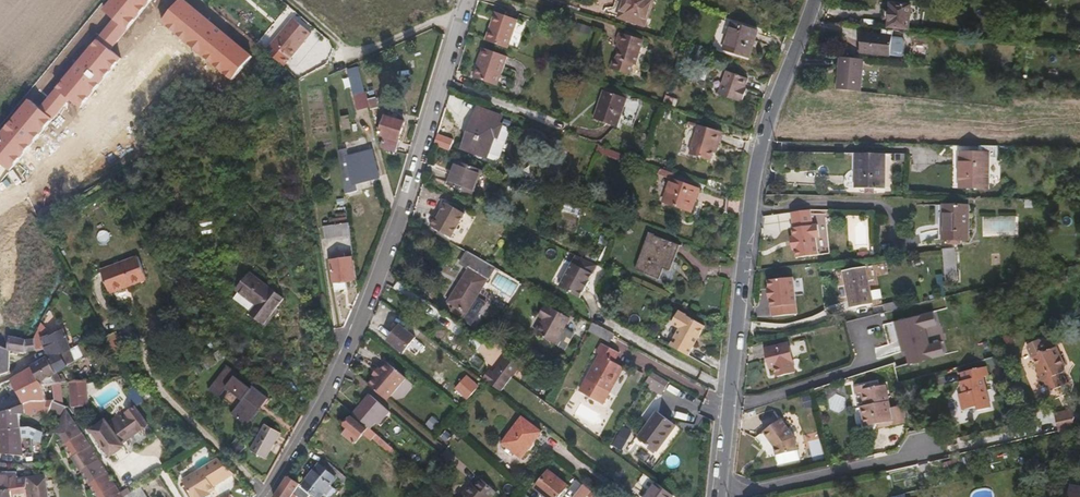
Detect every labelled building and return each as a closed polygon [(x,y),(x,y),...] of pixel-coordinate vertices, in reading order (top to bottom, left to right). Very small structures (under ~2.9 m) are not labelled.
[(113,51),(156,0),(113,0),(103,13),(113,22),(97,40),(113,51)] [(186,0),(181,0),(162,23),(234,80),(253,57),(186,0)] [(654,0),(625,0),(619,18),(645,27),(654,0)] [(967,11),(968,2),(957,0),(956,10),(967,11)] [(909,30),(911,6),(887,4),(884,28),(909,30)] [(508,49),(518,20),(500,13),(495,27),(491,25),(486,42),(508,49)] [(292,61),(312,36),(294,22),(274,46),(292,61)] [(749,59),(758,31),(732,23),(724,52),(749,59)] [(637,66),(644,41),(620,33),(617,43),(621,44),(617,61),(637,66)] [(903,57),(905,41),(903,39),(863,35),(861,54),(901,58),(903,57)] [(59,88),(71,101),(81,108),(123,59),(113,51),(97,40),(59,88)] [(498,87),(508,58),(483,49),(480,59),(481,60),(474,79),(498,87)] [(861,93),(864,60),(840,58),(836,91),(861,93)] [(364,93),(358,68),(349,71),(359,110),(371,108),(367,92),(364,93)] [(747,95),(751,82),(728,74),(720,97),(743,105),(744,104),(746,105),(749,96),(747,95)] [(71,101),(59,88),(42,109),(54,120),(71,101)] [(618,129),(629,100),(609,94),(605,107),(602,106),(596,121),(618,129)] [(32,100),(0,137),(0,162),(11,170),(54,120),(42,109),(32,100)] [(494,165),(509,128),(503,126),(499,125),(502,118),(477,108),(462,149),(474,154),(472,157),(494,165)] [(396,153),(405,123),(385,117),(379,135),(385,137),(381,148),(396,153)] [(718,147),(722,135),(699,127),(689,156),(709,163),(715,146),(718,147)] [(988,189),(989,159),(997,159),(998,147),(954,146),(953,188),(988,189)] [(380,177),(373,152),(350,158),(347,149),(339,151),(345,195),(359,191),(356,183),(380,177)] [(627,163),(629,157),(612,151),(610,157),(627,163)] [(885,190),(886,154),(856,154),(856,189),(885,190)] [(482,198),(491,175),(482,171),(457,161),(449,186),(482,198)] [(691,212),(699,191),(673,181),(673,180),(675,174),(661,169),(659,175),(671,180),(664,202),(691,212)] [(439,212),(436,217),(430,226),(451,238),(466,214),(447,203),(441,212),(439,212)] [(968,241),(969,206),(939,206),(938,240),(948,240),(948,245),(960,245),(961,241),(968,241)] [(819,238),(818,226),(812,226),(811,210),(792,213),(794,228),(792,229),(794,238),(791,238),(793,250),(795,250),(796,259),(818,256),(815,238),(819,238)] [(995,231),(1017,232),(1017,220),(995,219),(995,231)] [(351,237),(349,224),(324,227),(326,240),(351,237)] [(669,268),(677,248),(654,239),(655,238),(650,236),(638,269),(650,273),(649,274),(658,278),(663,266),(669,268)] [(957,280),(955,249),(942,250),(945,281),(957,280)] [(945,281),(942,250),(934,251),(936,266),(936,278),(939,277),(941,292),(946,292),(945,281)] [(355,280),(353,258),(346,259),(345,252),(337,253),(338,260),(331,261),(334,283),(355,280)] [(467,315),(496,268),(467,252),(459,264),(467,270),(447,303),(467,315)] [(599,257),(588,252),(586,258),(596,263),(599,257)] [(583,290),(596,264),(575,254),(558,286),(578,297),(582,290),(583,290)] [(147,280),(139,257),(101,271),(111,293),(147,280)] [(936,278),(936,266),(920,267),(921,279),(936,278)] [(872,304),(865,268),(844,272),(851,308),(872,304)] [(285,299),(251,273),(237,291),(256,306),(250,314),(265,326),(285,299)] [(902,309),(900,301),(883,305),(885,313),(902,309)] [(535,332),(555,345),(565,350),(573,335),(563,330),(570,318),(550,306),(550,307),(545,304),(540,313),(545,316),(535,332)] [(695,338),(702,325),(676,311),(669,323),(677,328),(668,345),(685,356),(691,345),(690,345),(694,337),(695,338)] [(905,331),(903,319),(888,323),(891,334),(905,331)] [(606,330),(593,323),(589,330),(602,337),(606,330)] [(404,353),(416,339),(401,326),(389,341),(404,353)] [(62,356),(72,350),(64,329),(50,336),(54,346),(45,350),(47,358),(57,373),(57,374),(68,367),(68,366),(62,356)] [(611,342),(615,335),(606,330),(602,337),(611,342)] [(127,352),(117,332),(106,338),(109,343),(118,357),(127,352)] [(54,346),(50,336),(49,335),(40,338),(45,350),(54,346)] [(26,352),(26,340),(9,338),(8,349),(11,351),(26,352)] [(36,351),(34,339),(26,340),(26,352),(36,351)] [(620,353),(617,352),(603,343),(598,353),(602,355),(581,392),(603,405),(623,367),(615,362),(620,353)] [(793,364),(788,344),(766,349),(770,369),(793,364)] [(11,351),(8,349),(0,347),(0,375),(10,371),(11,351)] [(1063,365),(1054,348),(1043,353),(1039,352),(1037,356),(1032,359),(1039,371),(1037,378),(1038,382),(1045,384),(1050,393),(1065,385),(1060,375),(1063,365)] [(77,361),(72,350),(62,356),(68,366),(77,361)] [(480,369),(487,359),(478,353),(471,362),(480,369)] [(504,355),(485,380),(500,392),(520,367),(504,355)] [(57,373),(47,358),(32,367),(34,370),(41,382),(57,373)] [(388,401),(407,378),(388,363),(369,385),(388,401)] [(991,409),(984,377),(989,376),(987,366),(963,373),(966,388),(964,389),(965,395),(962,396),(963,401),(965,402),(966,407),(968,409),(973,408),(975,409),(978,408),(979,411),(991,409)] [(47,401),(43,385),(41,382),(34,370),(32,367),(12,379),(24,405),(31,402),(47,401)] [(257,407),(265,397),(254,387),(251,390),(236,377),(238,374),(228,367),(210,390),(220,398),(227,389),(243,401),(233,413),(246,424),(259,409),(257,407)] [(662,394),(664,391),(669,382),(652,372),(647,381),(650,383),(649,387),(662,394)] [(90,406),(87,380),(70,382),(72,407),(90,406)] [(466,399),(475,389),(466,380),(456,391),(466,399)] [(55,383),(54,397),(61,398),(63,384),(55,383)] [(879,383),(861,386),(854,387),(856,395),(863,393),(866,406),(861,407),(865,427),(877,425),(878,429),(906,424),(903,406),(890,409),(885,386),(879,387),(879,383)] [(379,424),(390,412),(370,396),(354,415),(370,429),(376,422),(379,424)] [(22,427),(21,414),(48,413),(48,412),(63,417),(67,408),(67,407),(53,400),(47,401),(31,402),(24,405),(5,411),(0,413),(1,430),(22,429),(22,427)] [(67,408),(63,417),(56,433),(63,436),(67,443),(65,445),(98,496),(125,496),(67,408)] [(125,448),(123,445),(140,432),(148,426),(135,408),(128,414),(126,412),(119,418),(117,417),(108,424),(105,420),(93,430),(112,456),(125,448)] [(1077,414),(1071,415),(1071,409),(1050,414),(1054,434),(1078,429),(1077,414)] [(657,452),(675,426),(657,412),(637,438),(657,452)] [(396,451),(370,429),(354,415),(347,424),(345,426),(349,429),(345,435),(355,443),(363,434),(371,440),(372,439),(392,456),(396,451)] [(522,459),(542,433),(522,418),(503,444),(522,459)] [(796,451),(793,437),(780,420),(762,432),(772,447),(774,456),(796,451)] [(266,458),(282,432),(267,423),(251,450),(266,458)] [(622,448),(630,431),(622,427),(614,444),(622,448)] [(24,447),(22,429),(1,430),(2,454),(25,455),(24,447)] [(31,442),(30,430),(22,429),(24,447),(29,447),(29,443),(31,442)] [(50,446),(54,436),(40,431),(37,442),(50,446)] [(971,464),(969,457),(943,463),(944,471),(971,464)] [(235,474),(219,458),(183,480),(194,496),(209,496),(211,495),(210,493),(216,490),(214,487),(235,474)] [(337,479),(345,485),(349,481),(324,459),(302,486),(315,496),(322,496),(337,479)] [(27,477),(17,478),(17,472),(0,471),(0,490),(27,487),(27,485),(27,477)] [(568,487),(549,471),(535,488),(547,496),(559,496),(568,487)] [(46,474),(27,477),(27,485),(27,487),(27,488),(26,490),(27,496),(50,496),(46,474)] [(300,485),(288,477),(276,496),(292,496),(300,485)] [(497,493),(480,479),(476,485),(473,487),(471,485),(461,496),(493,496),(497,493)] [(674,496),(656,483),(646,496),(673,496),(674,496)] [(591,491),(583,485),(573,496),(586,496),(591,491)] [(1070,486),(1068,496),(1079,496),(1079,488),(1070,486)] [(26,490),(27,488),(27,487),(0,490),(0,496),(27,496),(26,490)] [(141,487),(125,496),(148,496),(141,487)]
